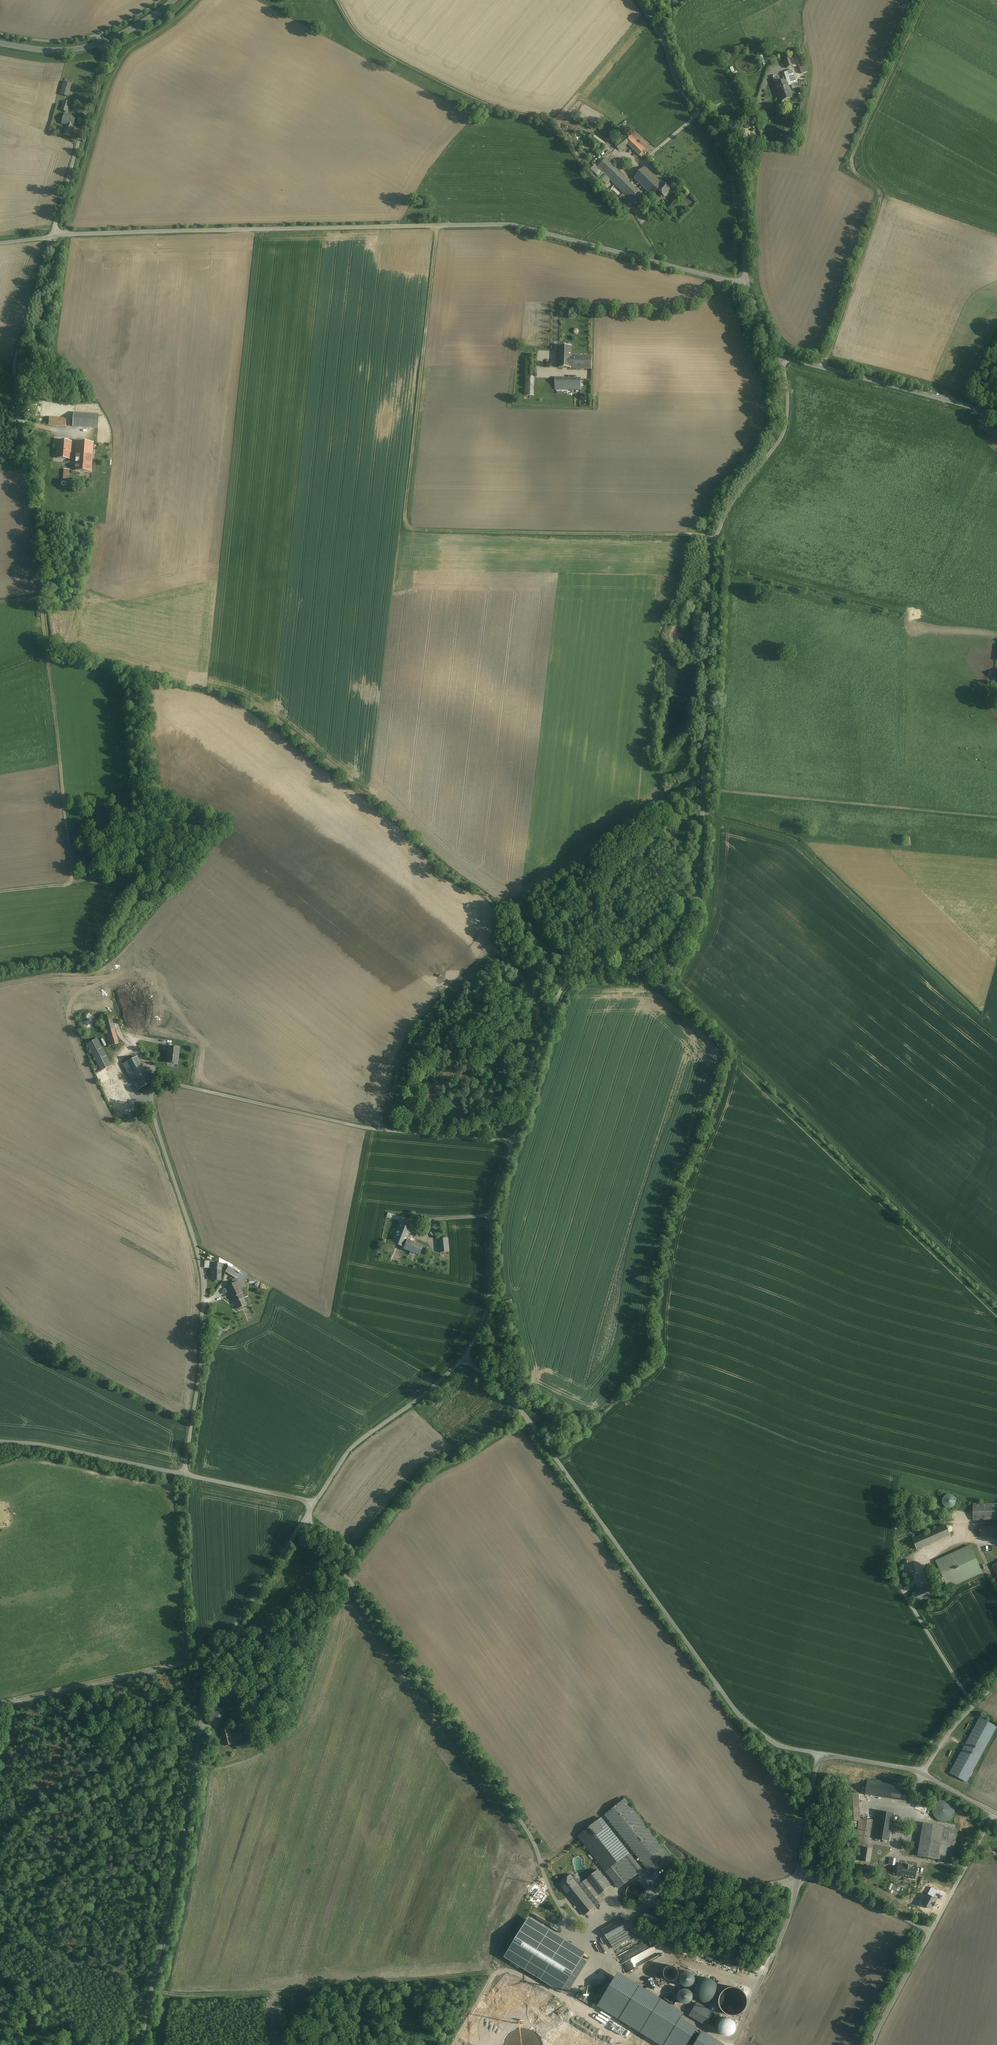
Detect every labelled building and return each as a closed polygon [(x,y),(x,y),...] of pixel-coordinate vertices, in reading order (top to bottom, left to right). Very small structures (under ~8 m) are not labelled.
[(793,70),(772,77),(777,90),(789,86),(788,83),(789,82),(790,86),(797,83),(793,70)] [(71,84),(64,82),(60,95),(68,97),(71,84)] [(789,86),(777,90),(781,102),(793,98),(789,86)] [(69,102),(64,101),(61,110),(66,112),(69,102)] [(75,117),(64,114),(62,122),(67,123),(64,134),(69,136),(72,126),(73,127),(75,117)] [(645,149),(629,134),(614,144),(619,150),(627,144),(639,156),(641,154),(645,149)] [(603,150),(596,145),(593,149),(600,154),(603,150)] [(639,192),(608,162),(600,170),(602,172),(624,194),(631,200),(639,192)] [(660,182),(645,167),(637,175),(634,178),(644,188),(652,196),(657,191),(657,190),(664,183),(661,181),(660,182)] [(624,194),(602,172),(598,176),(620,198),(624,194)] [(671,190),(664,183),(657,190),(664,197),(671,190)] [(572,347),(559,346),(558,356),(572,357),(572,356),(572,347)] [(572,357),(558,356),(558,367),(580,368),(580,356),(572,356),(572,357)] [(591,356),(580,356),(580,368),(591,368),(591,356)] [(571,379),(560,378),(559,389),(565,389),(571,389),(571,379)] [(580,379),(571,379),(571,389),(573,389),(580,389),(580,379)] [(99,415),(74,413),(73,426),(98,428),(99,415)] [(66,425),(66,417),(49,416),(49,425),(66,425)] [(71,441),(58,440),(57,458),(70,459),(71,441)] [(77,442),(76,459),(83,459),(83,458),(92,458),(93,442),(77,442)] [(76,459),(75,470),(91,471),(92,458),(83,458),(83,459),(76,459)] [(110,1015),(102,1018),(106,1031),(114,1029),(110,1015)] [(114,1029),(106,1031),(110,1046),(118,1044),(114,1029)] [(111,1065),(97,1038),(87,1044),(101,1071),(111,1065)] [(179,1048),(169,1047),(167,1062),(177,1063),(179,1048)] [(137,1057),(123,1065),(137,1090),(140,1089),(151,1083),(137,1057)] [(411,1228),(399,1223),(392,1242),(404,1247),(410,1249),(412,1245),(406,1242),(411,1228)] [(439,1239),(440,1250),(449,1249),(448,1238),(439,1239)] [(410,1249),(409,1251),(419,1255),(423,1247),(412,1242),(412,1245),(410,1249)] [(221,1264),(211,1264),(210,1280),(220,1280),(221,1264)] [(240,1273),(234,1270),(231,1274),(237,1278),(240,1273)] [(243,1293),(238,1281),(225,1287),(231,1299),(243,1293)] [(243,1293),(231,1299),(233,1303),(234,1302),(237,1309),(247,1305),(243,1298),(245,1297),(243,1293)] [(946,1495),(946,1501),(947,1501),(948,1507),(954,1507),(954,1495),(946,1495)] [(973,1504),(973,1520),(996,1520),(996,1504),(973,1504)] [(929,1505),(916,1511),(920,1519),(933,1513),(929,1505)] [(946,1525),(912,1539),(917,1550),(950,1535),(946,1525)] [(980,1526),(980,1535),(996,1535),(996,1526),(980,1526)] [(970,1546),(936,1561),(948,1588),(982,1572),(970,1546)] [(934,1584),(912,1594),(916,1603),(938,1593),(934,1584)] [(223,1709),(215,1708),(214,1717),(222,1718),(223,1709)] [(980,1718),(950,1773),(966,1782),(996,1727),(980,1718)] [(228,1728),(220,1730),(224,1745),(232,1743),(228,1728)] [(248,1741),(236,1744),(237,1749),(246,1747),(245,1747),(249,1746),(248,1741)] [(908,1787),(867,1781),(865,1794),(906,1801),(908,1787)] [(625,1799),(605,1815),(653,1876),(673,1860),(672,1859),(625,1799)] [(918,1800),(917,1804),(932,1809),(933,1804),(918,1800)] [(932,1809),(917,1804),(915,1809),(930,1814),(932,1809)] [(938,1822),(940,1821),(942,1821),(943,1820),(944,1819),(945,1817),(945,1815),(945,1814),(945,1812),(944,1811),(943,1809),(942,1808),(940,1808),(939,1807),(937,1807),(936,1808),(934,1809),(933,1810),(932,1811),(931,1813),(931,1814),(931,1816),(932,1817),(933,1819),(934,1820),(935,1821),(937,1821),(938,1822)] [(894,1813),(879,1811),(876,1829),(876,1834),(875,1838),(890,1840),(894,1813)] [(871,1848),(868,1848),(869,1846),(871,1833),(876,1834),(876,1829),(877,1821),(859,1818),(852,1860),(870,1862),(872,1848),(871,1848)] [(943,1826),(923,1823),(918,1856),(938,1859),(943,1826)] [(943,1826),(938,1859),(952,1861),(957,1829),(943,1826)] [(607,1863),(592,1844),(587,1848),(602,1867),(607,1863)] [(625,1857),(609,1869),(606,1871),(619,1888),(638,1873),(625,1857)] [(907,1865),(905,1865),(905,1866),(899,1865),(896,1865),(895,1869),(895,1871),(898,1872),(898,1875),(915,1878),(916,1869),(917,1868),(912,1867),(912,1866),(910,1866),(909,1866),(907,1866),(907,1865)] [(610,1886),(598,1870),(587,1879),(590,1883),(599,1895),(602,1892),(610,1886)] [(579,1885),(570,1875),(559,1884),(570,1897),(581,1888),(582,1889),(590,1883),(587,1879),(579,1885)] [(599,1895),(590,1883),(582,1889),(596,1907),(604,1900),(602,1898),(605,1896),(602,1892),(599,1895)] [(928,1884),(924,1889),(938,1900),(942,1895),(928,1884)] [(582,1889),(581,1888),(570,1897),(584,1915),(596,1907),(582,1889)] [(658,1917),(648,1911),(641,1921),(652,1927),(654,1925),(658,1917)] [(586,1952),(530,1917),(506,1957),(562,1991),(586,1952)] [(624,1918),(602,1930),(608,1940),(629,1928),(624,1919),(624,1918)] [(654,1925),(652,1927),(662,1933),(664,1931),(654,1925)] [(629,1928),(608,1940),(613,1948),(626,1941),(634,1936),(629,1928)] [(621,1964),(626,1973),(658,1955),(655,1951),(653,1947),(633,1958),(630,1953),(634,1951),(633,1948),(619,1955),(623,1963),(621,1964)] [(669,1980),(672,1981),(675,1980),(677,1978),(679,1975),(679,1972),(678,1969),(676,1967),(673,1966),(670,1966),(668,1967),(665,1968),(664,1971),(664,1974),(665,1977),(666,1979),(669,1980)] [(675,1980),(672,1981),(673,1982),(679,1985),(682,1985),(680,1982),(680,1979),(680,1976),(682,1973),(685,1972),(684,1969),(680,1968),(678,1969),(679,1972),(679,1975),(677,1978),(675,1980)] [(688,1971),(685,1972),(682,1973),(680,1976),(680,1979),(680,1982),(682,1985),(684,1986),(687,1987),(689,1987),(692,1985),(694,1983),(695,1981),(695,1978),(694,1976),(693,1974),(691,1972),(688,1971)] [(598,2005),(662,2044),(723,2044),(724,2044),(681,2018),(684,2013),(619,1972),(598,2005)] [(666,1983),(660,1972),(658,1974),(664,1984),(666,1983)] [(662,1985),(657,1975),(654,1976),(660,1987),(662,1985)] [(695,1995),(697,1998),(699,2001),(703,2002),(706,2003),(710,2002),(713,2001),(715,1998),(717,1995),(718,1992),(718,1988),(717,1985),(715,1982),(713,1980),(709,1978),(706,1978),(702,1978),(699,1980),(697,1982),(695,1985),(694,1989),(694,1992),(695,1995)] [(722,2008),(725,2011),(728,2014),(732,2014),(737,2014),(741,2012),(744,2009),(746,2005),(747,2000),(746,1996),(743,1992),(740,1989),(735,1987),(731,1988),(726,1989),(723,1992),(721,1996),(720,2000),(720,2004),(722,2008)] [(687,2004),(689,2003),(691,2002),(692,1999),(693,1997),(693,1994),(692,1992),(690,1990),(688,1989),(685,1989),(683,1989),(681,1990),(679,1992),(678,1994),(678,1997),(678,1999),(680,2001),(682,2003),(684,2004),(687,2004)] [(713,2012),(697,2003),(690,2015),(706,2024),(713,2012)] [(732,2020),(729,2019),(726,2018),(724,2019),(721,2021),(720,2023),(719,2026),(719,2028),(720,2031),(722,2033),(724,2034),(726,2035),(729,2035),(731,2034),(733,2032),(735,2030),(735,2027),(735,2024),(734,2022),(732,2020)]
